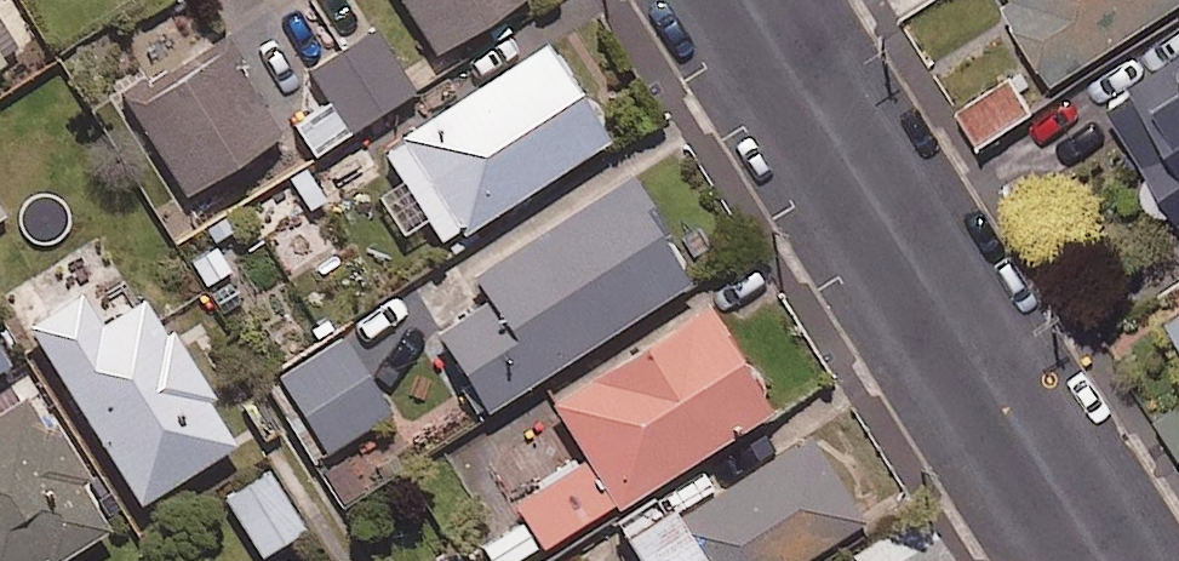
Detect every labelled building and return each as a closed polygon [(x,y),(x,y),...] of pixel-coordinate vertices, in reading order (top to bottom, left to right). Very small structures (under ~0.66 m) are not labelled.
[(437,57),(526,0),(400,0),(437,57)] [(1029,25),(1022,29),(1055,81),(1178,1),(1178,0),(1013,0),(1029,25)] [(415,91),(375,31),(313,72),(352,133),(415,91)] [(188,197),(285,136),(227,43),(130,104),(188,197)] [(610,141),(548,46),(390,148),(451,243),(610,141)] [(1107,101),(1178,213),(1178,54),(1107,101)] [(1033,110),(1013,78),(961,109),(981,142),(1033,110)] [(628,177),(467,275),(484,302),(439,329),(489,410),(694,285),(628,177)] [(168,334),(147,300),(102,328),(83,297),(29,331),(139,507),(238,446),(212,404),(216,402),(172,331),(168,334)] [(772,417),(710,311),(554,404),(588,462),(516,505),(544,552),(772,417)] [(392,414),(342,337),(279,378),(328,455),(392,414)] [(10,365),(0,349),(0,371),(10,365)] [(46,428),(25,397),(0,413),(0,560),(43,560),(46,559),(47,560),(62,560),(112,528),(85,487),(95,480),(57,422),(46,428)] [(1160,416),(1178,449),(1178,405),(1160,416)] [(870,529),(808,433),(671,521),(655,497),(614,523),(638,560),(819,560),(870,529)] [(303,532),(267,472),(226,497),(262,557),(303,532)] [(920,512),(850,558),(852,560),(953,560),(920,512)]
